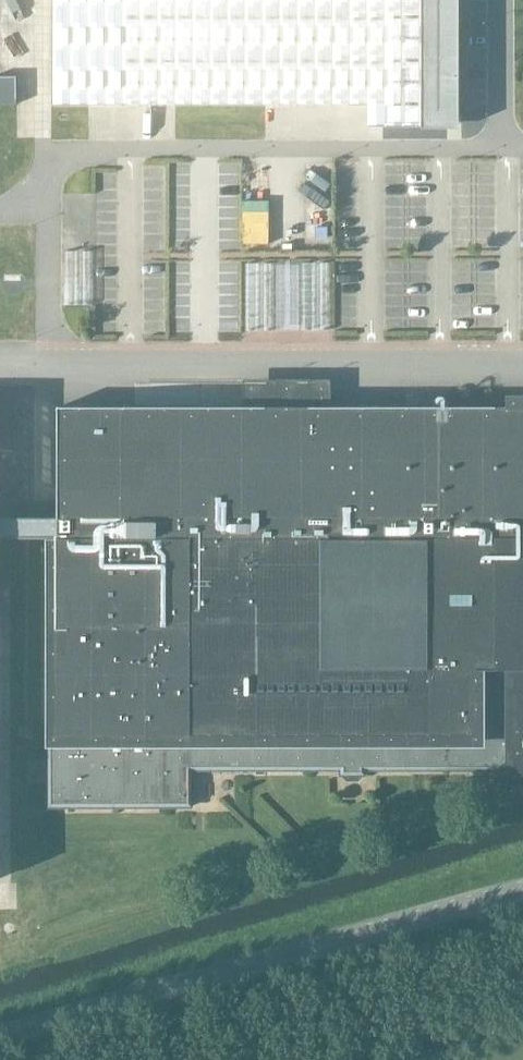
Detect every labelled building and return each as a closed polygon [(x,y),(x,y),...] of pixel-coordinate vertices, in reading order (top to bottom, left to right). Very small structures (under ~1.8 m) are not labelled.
[(419,0),(51,0),(51,54),(51,110),(155,110),(338,110),(383,110),(401,110),(419,110),(419,0)] [(419,110),(401,110),(402,125),(421,125),(421,129),(458,129),(458,0),(419,0),(419,110)] [(0,76),(0,104),(16,104),(16,76),(0,76)] [(90,301),(93,247),(69,246),(66,299),(90,301)] [(244,303),(243,327),(253,327),(254,304),(244,303)] [(278,310),(279,333),(289,332),(288,309),(278,310)] [(243,379),(243,409),(57,408),(57,518),(57,538),(49,537),(48,808),(191,807),(191,770),(341,770),(341,775),(364,775),(364,770),(505,769),(505,785),(522,786),(522,396),(506,396),(506,408),(330,408),(330,380),(243,379)] [(49,537),(57,538),(57,518),(0,518),(0,538),(49,537)]
